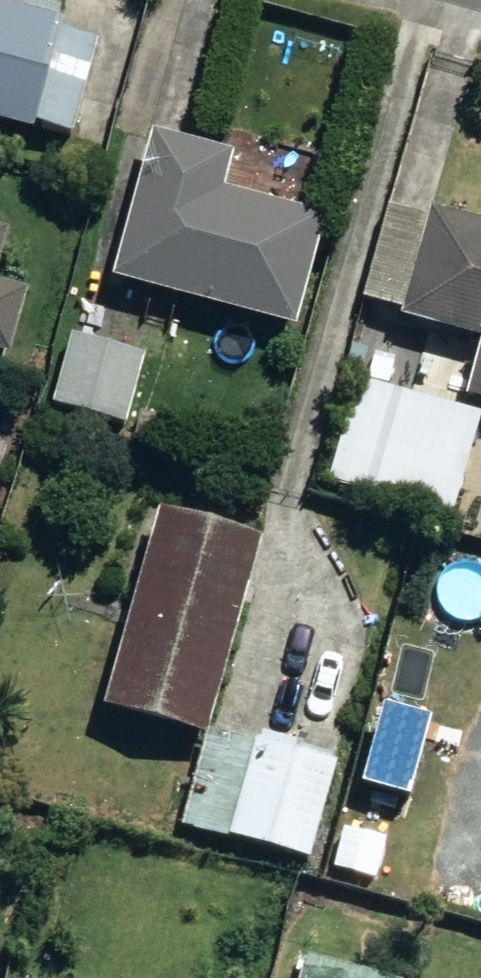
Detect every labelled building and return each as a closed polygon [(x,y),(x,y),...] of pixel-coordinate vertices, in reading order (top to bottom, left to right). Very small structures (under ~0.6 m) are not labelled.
[(35,142),(65,33),(0,15),(0,132),(35,142)] [(117,290),(299,337),(328,227),(224,200),(234,163),(155,142),(117,290)] [(425,208),(394,315),(480,339),(480,223),(425,208)] [(8,238),(0,235),(0,269),(8,238)] [(10,360),(28,299),(0,291),(0,358),(10,360)] [(54,413),(125,432),(144,364),(73,344),(54,413)] [(325,481),(450,516),(478,413),(352,378),(325,481)] [(201,735),(256,538),(155,509),(100,707),(201,735)] [(225,836),(251,739),(206,726),(179,824),(225,836)] [(251,739),(225,836),(303,858),(330,763),(251,739)] [(301,956),(296,977),(384,977),(301,956)]
